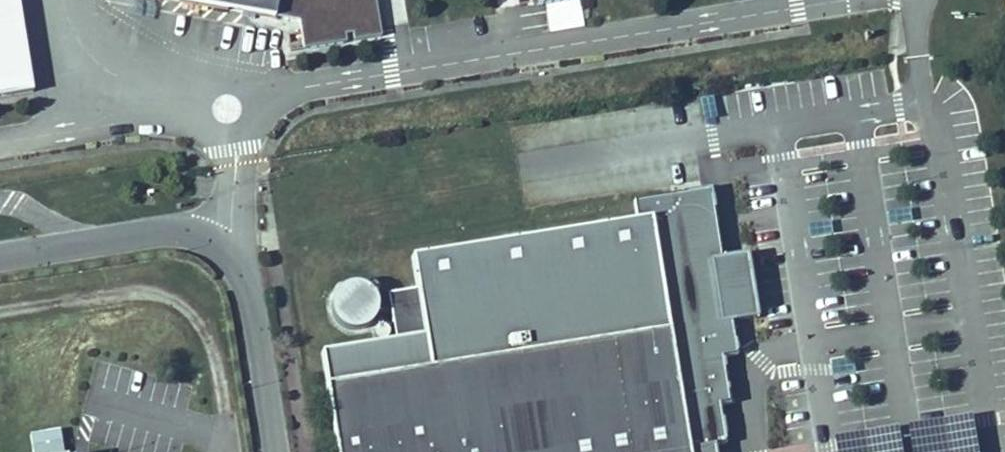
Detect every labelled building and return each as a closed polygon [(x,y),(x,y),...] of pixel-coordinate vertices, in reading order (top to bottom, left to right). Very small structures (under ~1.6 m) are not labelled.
[(32,86),(17,0),(0,0),(0,91),(32,86)] [(282,24),(283,22),(306,26),(311,54),(353,47),(351,38),(359,37),(360,45),(386,41),(380,0),(150,0),(282,24)] [(540,8),(553,6),(558,29),(585,26),(580,0),(581,0),(539,0),(540,8)] [(325,357),(341,451),(722,451),(711,393),(686,398),(672,318),(654,221),(410,260),(423,342),(325,357)] [(359,275),(324,297),(345,330),(380,308),(359,275)] [(671,314),(672,318),(686,398),(711,393),(722,451),(727,451),(716,387),(693,391),(679,312),(671,314)] [(977,412),(839,434),(842,451),(983,451),(977,412)] [(62,446),(57,426),(28,432),(33,451),(36,451),(62,446)]
